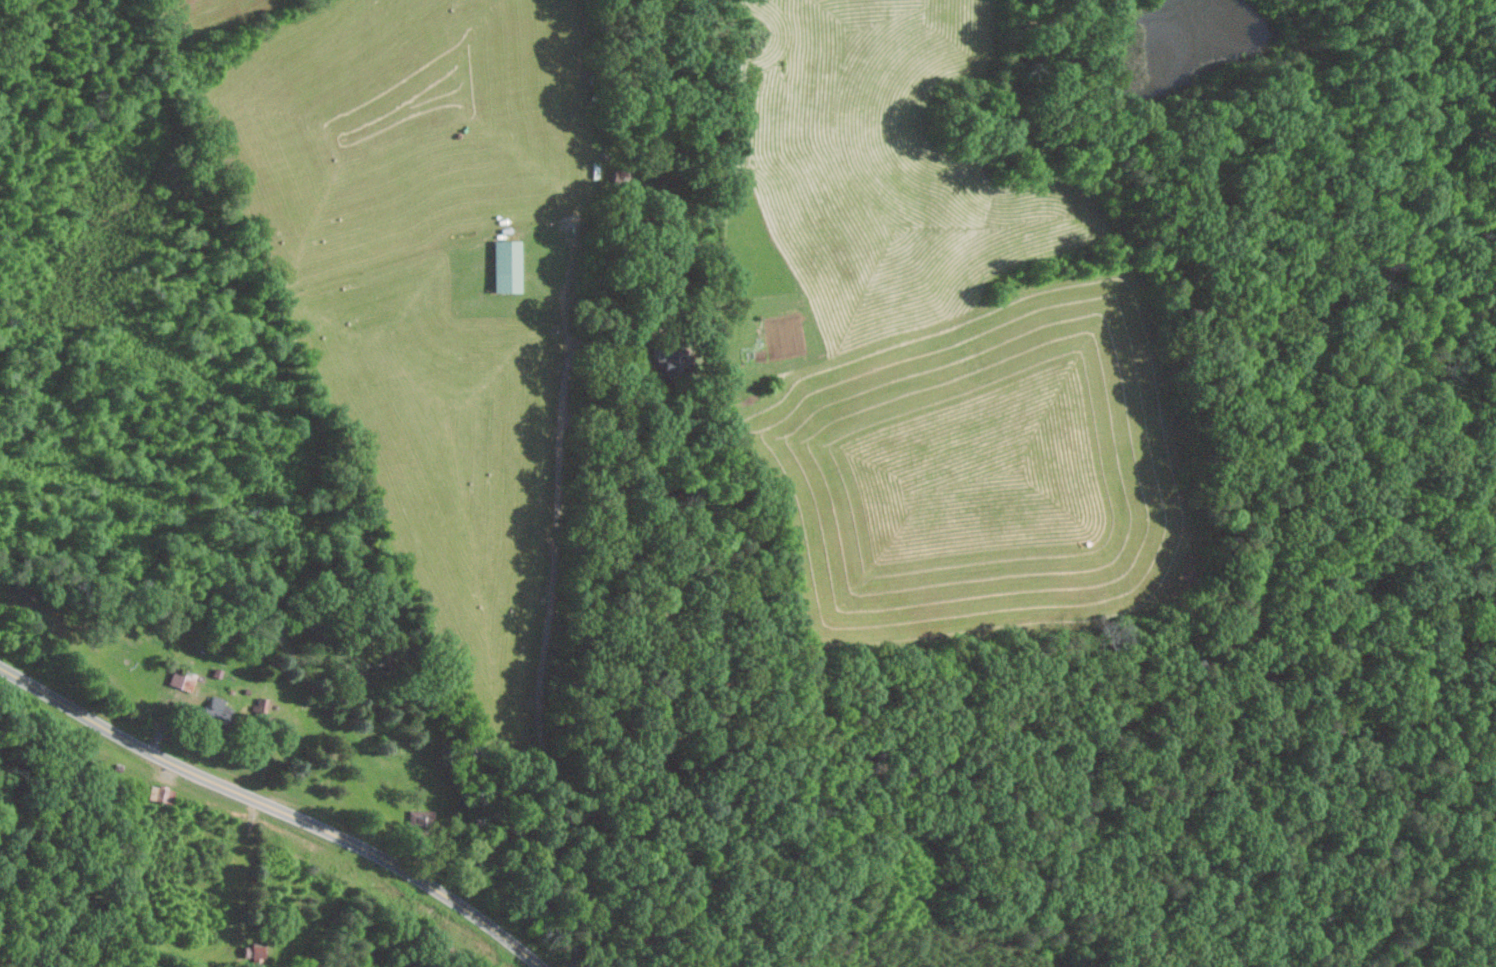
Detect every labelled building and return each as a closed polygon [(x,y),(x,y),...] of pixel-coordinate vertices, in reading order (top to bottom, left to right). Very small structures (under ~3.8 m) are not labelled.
[(492,291),(520,291),(520,240),(493,239),(492,291)] [(147,799),(170,805),(174,790),(150,785),(147,799)] [(250,966),(262,966),(262,946),(250,946),(250,966)]
